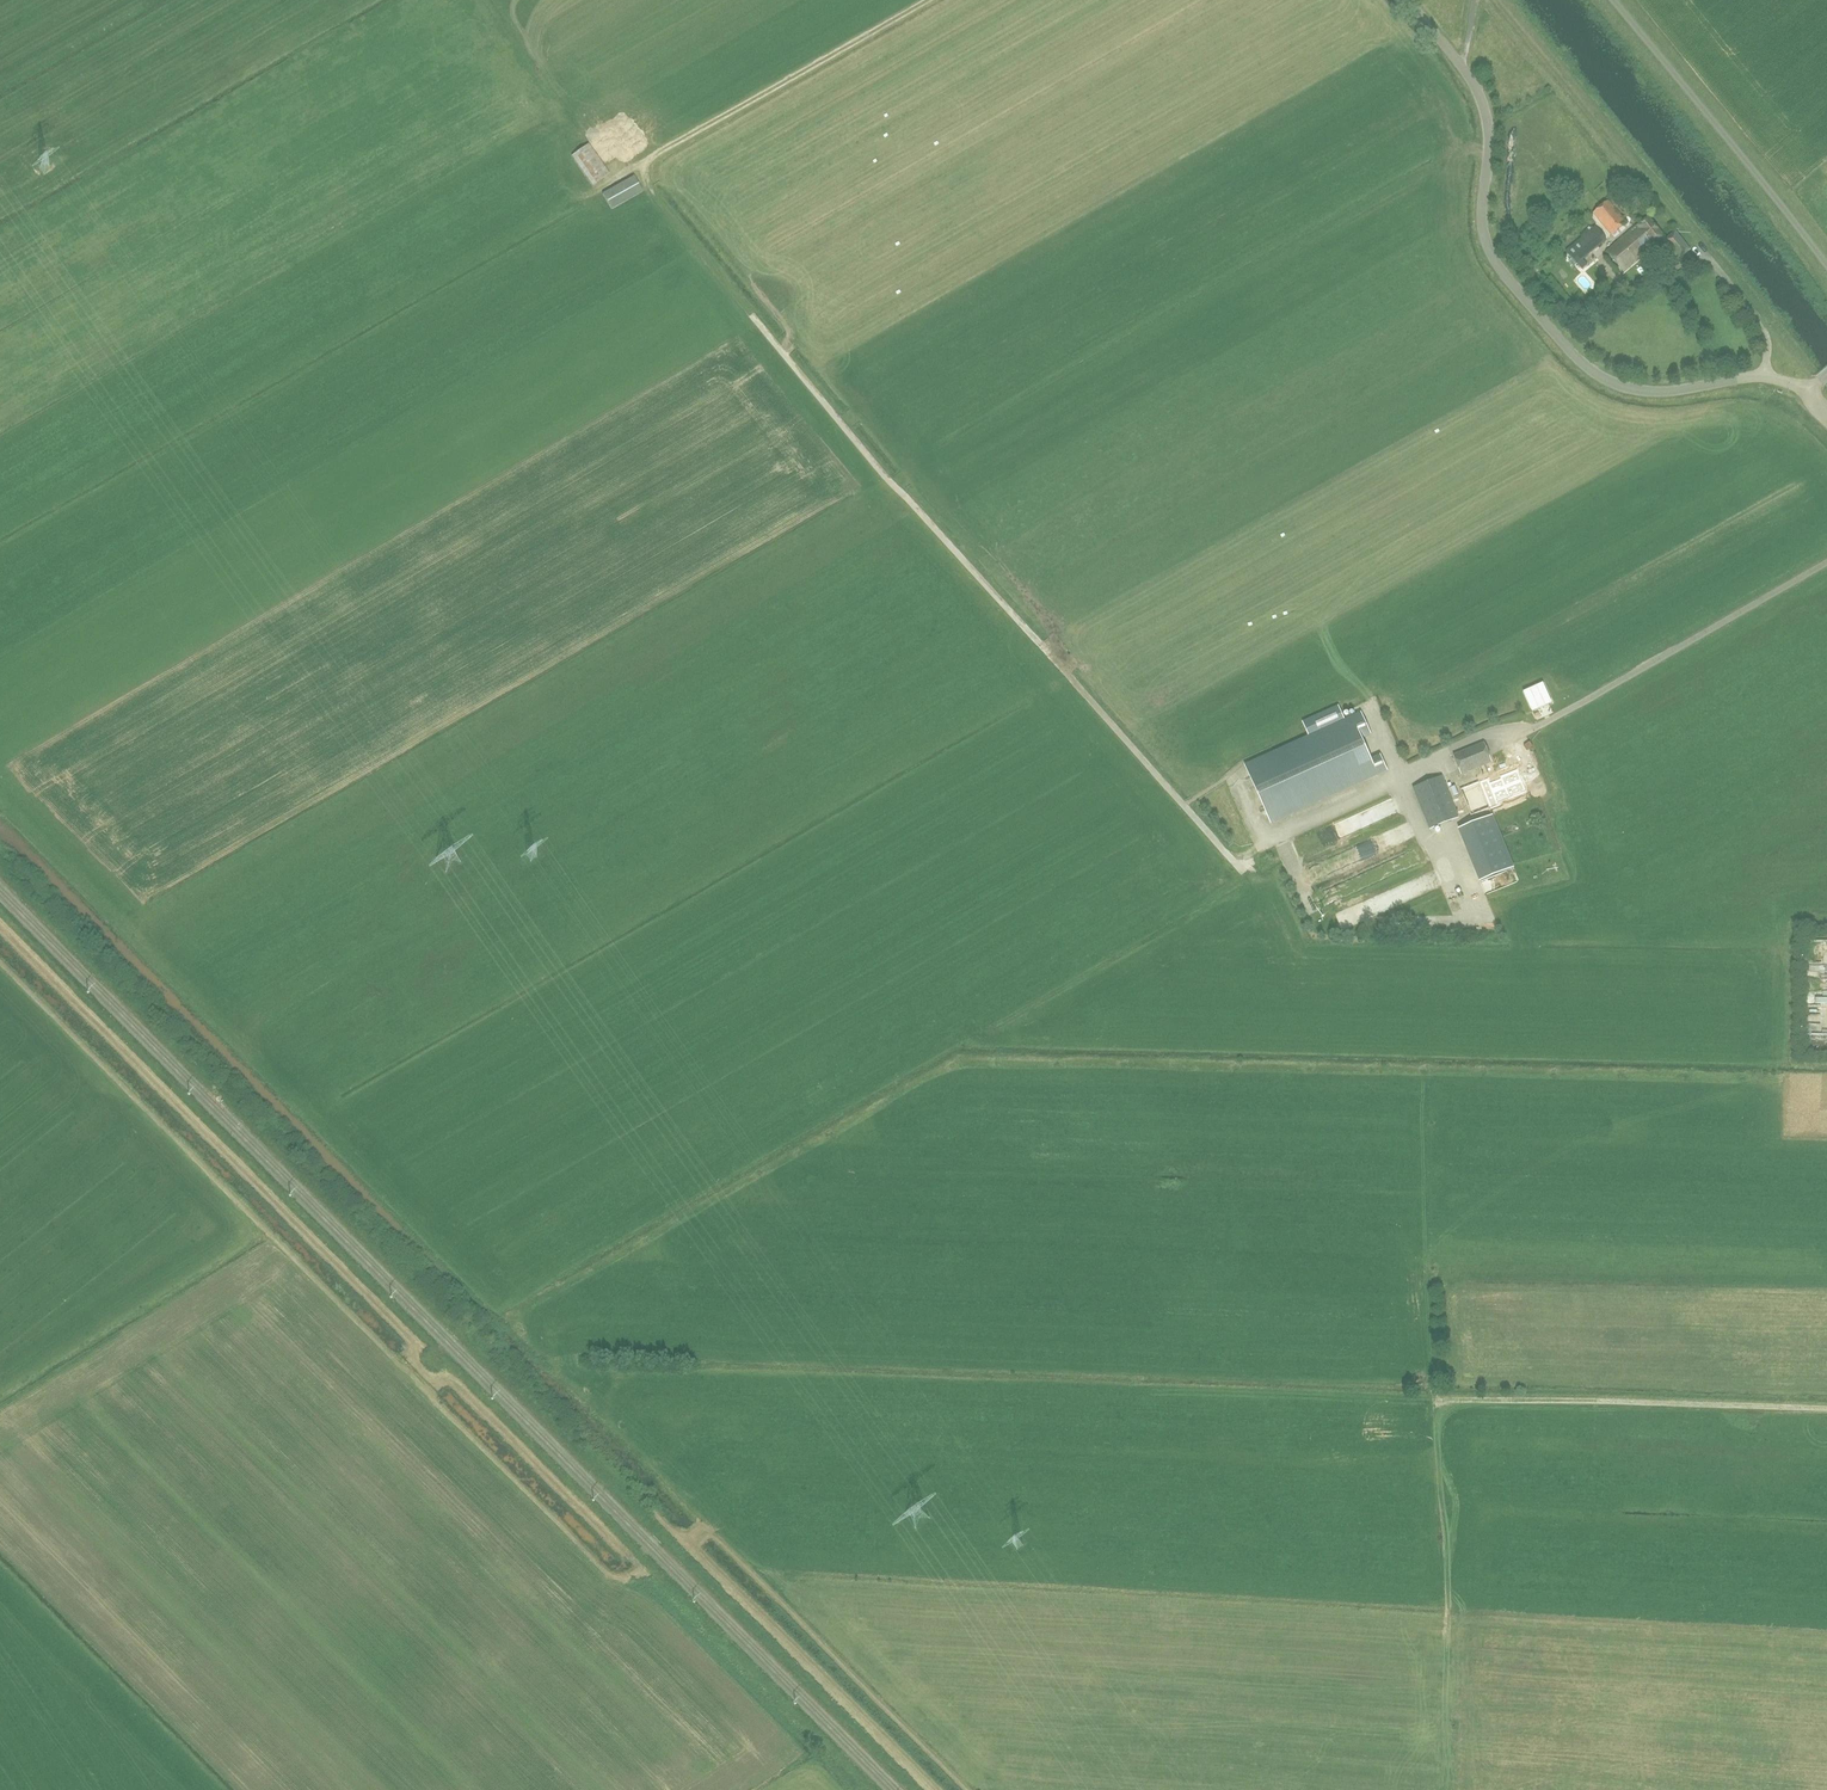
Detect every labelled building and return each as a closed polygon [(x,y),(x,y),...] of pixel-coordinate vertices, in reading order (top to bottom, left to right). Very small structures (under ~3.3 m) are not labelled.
[(589,144),(572,156),(593,186),(610,174),(589,144)] [(612,210),(644,192),(634,176),(603,194),(612,210)] [(1627,223),(1620,214),(1623,212),(1616,203),(1613,206),(1608,200),(1593,213),(1612,235),(1627,223)] [(1648,217),(1625,237),(1607,251),(1624,271),(1665,237),(1648,217)] [(1577,265),(1607,240),(1595,226),(1590,230),(1588,228),(1580,234),(1582,236),(1565,250),(1577,265)] [(1679,260),(1691,249),(1675,231),(1663,241),(1679,260)] [(1271,821),(1387,769),(1380,755),(1371,759),(1362,739),(1371,735),(1362,714),(1345,721),(1338,706),(1303,722),(1310,737),(1246,766),(1271,821)] [(1491,762),(1492,761),(1485,744),(1454,756),(1461,774),(1481,766),(1479,761),(1489,757),(1491,762)] [(1526,791),(1517,769),(1500,776),(1501,778),(1490,783),(1497,800),(1508,796),(1509,798),(1526,791)] [(1430,830),(1459,818),(1442,776),(1413,788),(1430,830)] [(1494,814),(1460,828),(1482,881),(1515,867),(1494,814)]
